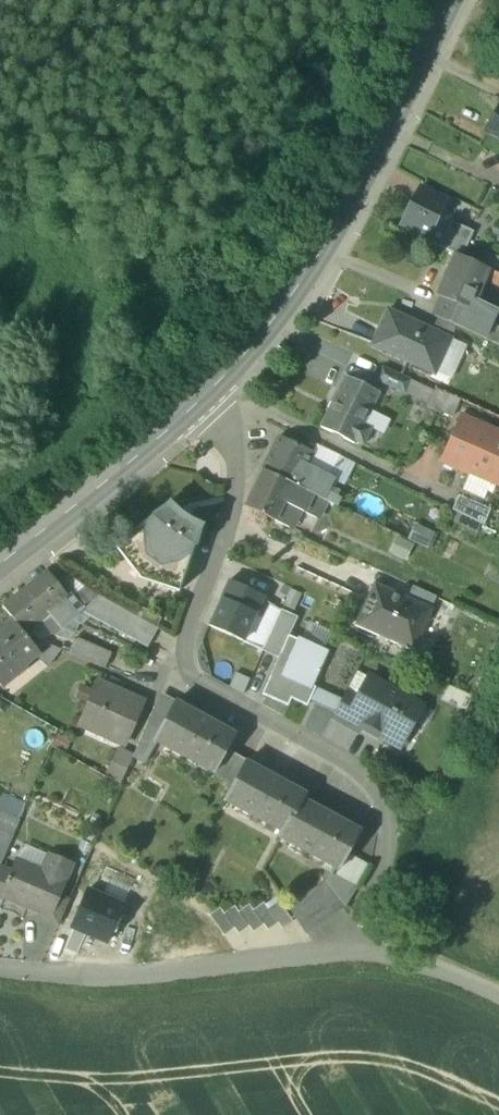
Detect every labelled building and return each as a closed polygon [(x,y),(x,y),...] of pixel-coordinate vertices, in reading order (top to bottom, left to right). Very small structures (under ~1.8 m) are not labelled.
[(486,132),(498,139),(498,108),(486,132)] [(447,203),(418,190),(401,228),(429,241),(434,231),(447,203)] [(478,250),(434,231),(429,241),(428,244),(454,255),(472,263),(478,250)] [(472,263),(454,255),(436,296),(447,301),(475,314),(480,304),(475,302),(486,278),(491,280),(494,273),(472,263)] [(494,273),(491,280),(489,283),(498,288),(498,275),(494,273)] [(475,314),(447,301),(438,318),(456,327),(469,333),(477,315),(475,314)] [(438,318),(432,331),(388,311),(372,346),(409,363),(410,361),(451,380),(466,346),(450,339),(456,327),(438,318)] [(493,327),(487,343),(498,347),(498,329),(493,327)] [(410,381),(383,368),(377,381),(404,394),(410,381)] [(379,394),(347,377),(322,427),(355,443),(356,441),(364,445),(372,430),(364,426),(379,394)] [(460,422),(462,418),(460,417),(440,461),(468,474),(468,473),(498,487),(498,435),(488,430),(486,434),(460,422)] [(312,452),(282,438),(282,437),(280,437),(263,470),(294,486),(296,487),(307,466),(311,457),(314,453),(312,452)] [(340,457),(316,445),(315,448),(316,448),(314,453),(311,457),(307,466),(329,479),(340,457)] [(329,479),(307,466),(296,487),(313,496),(325,502),(331,487),(334,482),(329,479)] [(294,486),(263,470),(245,507),(276,522),(285,504),(294,486)] [(62,486),(54,477),(42,487),(49,496),(62,486)] [(296,487),(294,486),(285,504),(299,511),(305,513),(313,496),(296,487)] [(341,491),(331,487),(325,502),(333,506),(341,491)] [(325,502),(313,496),(305,513),(317,519),(325,502)] [(490,510),(458,497),(451,510),(483,526),(490,510)] [(299,511),(285,504),(276,522),(290,529),(299,511)] [(176,513),(169,508),(118,549),(142,579),(177,591),(198,529),(191,524),(196,520),(178,508),(176,513)] [(47,571),(68,597),(49,613),(62,631),(83,613),(100,597),(54,566),(47,571)] [(47,571),(25,589),(46,615),(49,613),(68,597),(47,571)] [(263,596),(229,581),(222,599),(256,614),(262,598),(263,596)] [(408,599),(375,584),(356,627),(414,652),(432,610),(432,609),(408,599)] [(436,598),(413,587),(408,599),(432,609),(436,598)] [(25,589),(2,607),(12,620),(23,634),(40,620),(46,615),(25,589)] [(158,629),(100,597),(83,613),(148,648),(158,629)] [(270,603),(262,598),(256,614),(263,617),(270,603)] [(256,614),(222,599),(210,626),(244,642),(250,628),(256,614)] [(263,653),(279,660),(289,638),(298,619),(282,611),(263,653)] [(62,631),(49,613),(46,615),(40,620),(54,637),(62,631)] [(12,620),(0,630),(0,682),(21,665),(22,666),(38,653),(23,634),(12,620)] [(322,648),(328,632),(307,624),(300,639),(322,648)] [(270,637),(250,628),(244,642),(264,651),(270,637)] [(279,660),(263,696),(289,707),(292,701),(308,708),(316,689),(311,687),(326,654),(289,638),(279,660)] [(110,655),(74,639),(68,653),(104,669),(110,655)] [(37,658),(45,666),(58,653),(50,645),(37,658)] [(415,705),(369,680),(358,700),(357,701),(372,710),(365,724),(380,732),(381,738),(400,748),(413,722),(407,719),(415,705)] [(142,703),(99,684),(80,727),(123,746),(142,703)] [(358,700),(346,693),(332,718),(360,733),(365,724),(372,710),(357,701),(358,700)] [(233,734),(177,704),(178,702),(176,701),(154,742),(155,743),(156,742),(211,772),(211,774),(212,775),(213,773),(225,752),(235,734),(233,733),(233,734)] [(134,756),(117,749),(105,777),(121,786),(134,756)] [(246,764),(225,752),(213,773),(234,785),(246,764)] [(305,796),(246,764),(234,785),(225,801),(282,832),(283,833),(301,800),(302,801),(305,796)] [(0,802),(0,847),(8,851),(27,804),(3,795),(0,802)] [(302,801),(301,800),(283,833),(282,832),(279,838),(336,869),(335,871),(337,872),(347,854),(359,830),(358,829),(357,831),(302,801)] [(369,866),(347,854),(337,872),(334,876),(356,888),(369,866)] [(42,872),(17,861),(10,877),(2,896),(45,913),(54,892),(60,894),(72,866),(49,856),(42,872)] [(102,865),(89,860),(79,881),(92,887),(102,865)] [(0,873),(0,895),(2,896),(10,877),(0,873)] [(339,905),(324,885),(290,909),(305,930),(339,905)] [(124,905),(89,890),(74,926),(109,941),(124,905)] [(60,894),(54,892),(45,913),(43,919),(60,926),(72,899),(60,894)] [(293,922),(278,901),(268,908),(278,923),(282,929),(293,922)] [(268,908),(264,903),(254,910),(264,925),(268,931),(278,923),(268,908)] [(250,905),(239,912),(250,927),(254,933),(264,925),(254,910),(250,905)] [(235,906),(224,914),(235,929),(239,934),(250,927),(239,912),(235,906)] [(224,914),(220,908),(210,916),(225,936),(235,929),(224,914)]
